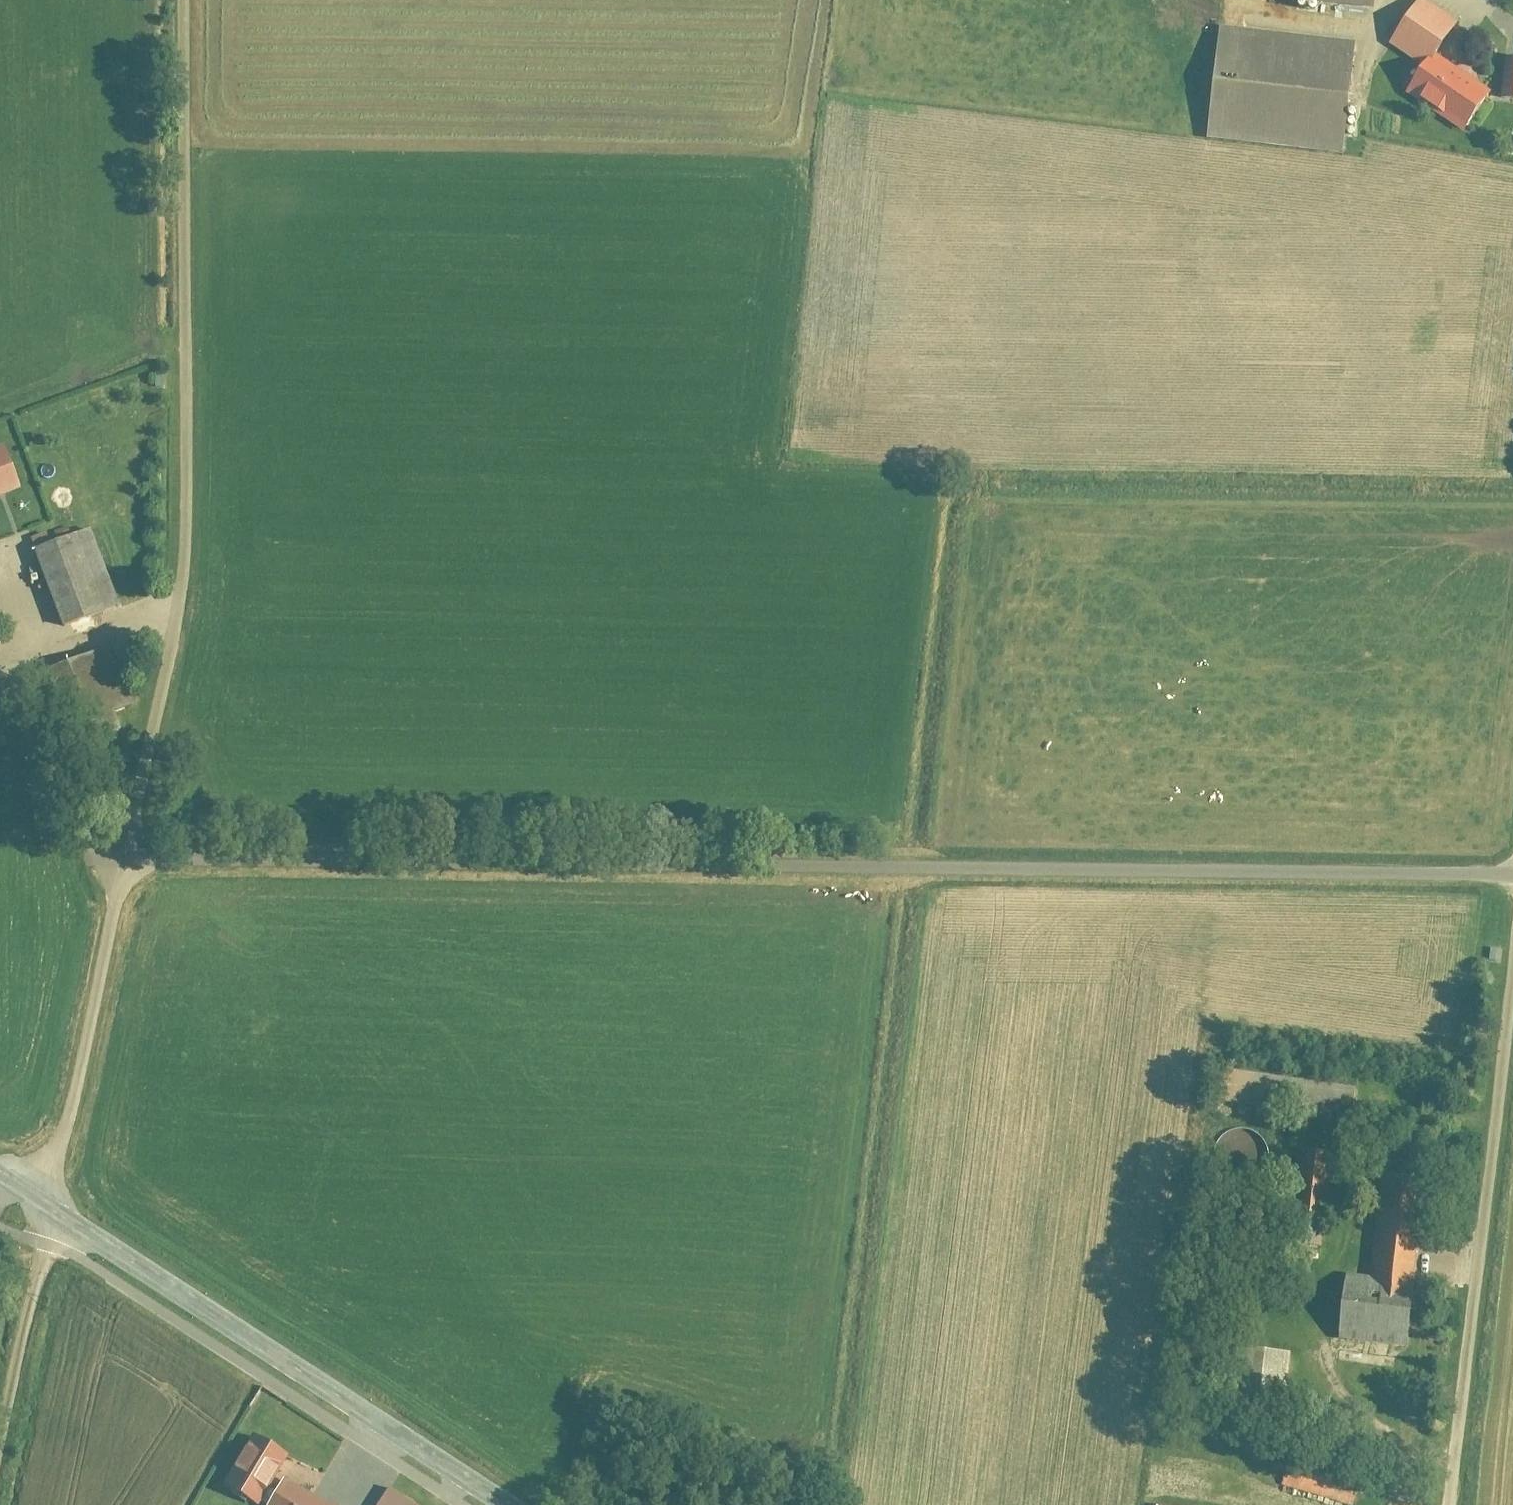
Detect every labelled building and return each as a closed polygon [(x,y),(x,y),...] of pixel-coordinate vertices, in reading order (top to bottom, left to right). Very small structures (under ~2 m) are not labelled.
[(1372,15),(1374,0),(1255,0),(1372,15)] [(1454,26),(1420,2),(1390,45),(1425,69),(1432,59),(1454,26)] [(1353,53),(1221,37),(1209,144),(1340,160),(1353,53)] [(1425,69),(1408,94),(1464,131),(1488,96),(1432,59),(1425,69)] [(1507,61),(1502,100),(1512,102),(1512,62),(1507,61)] [(21,490),(6,448),(0,450),(0,497),(21,490)] [(122,620),(93,540),(44,558),(72,638),(122,620)] [(140,736),(111,660),(65,678),(95,753),(140,736)] [(1261,1164),(1262,1159),(1261,1153),(1259,1147),(1257,1142),(1253,1139),(1249,1135),(1244,1133),(1238,1131),(1233,1131),(1229,1132),(1223,1134),(1218,1137),(1214,1141),(1211,1145),(1209,1149),(1208,1154),(1207,1159),(1208,1164),(1210,1171),(1213,1175),(1216,1179),(1221,1182),(1226,1185),(1231,1186),(1237,1186),(1241,1185),(1246,1183),(1251,1181),(1255,1177),(1258,1173),(1260,1169),(1261,1164)] [(1329,1156),(1302,1153),(1291,1236),(1319,1240),(1329,1156)] [(1374,1175),(1357,1293),(1340,1291),(1334,1332),(1396,1341),(1420,1182),(1374,1175)] [(1285,1360),(1240,1356),(1235,1409),(1280,1413),(1285,1360)] [(227,1494),(243,1504),(250,1504),(280,1462),(259,1447),(227,1494)] [(1290,1461),(1280,1495),(1318,1504),(1354,1504),(1361,1480),(1290,1461)] [(274,1487),(263,1504),(303,1504),(274,1487)]
